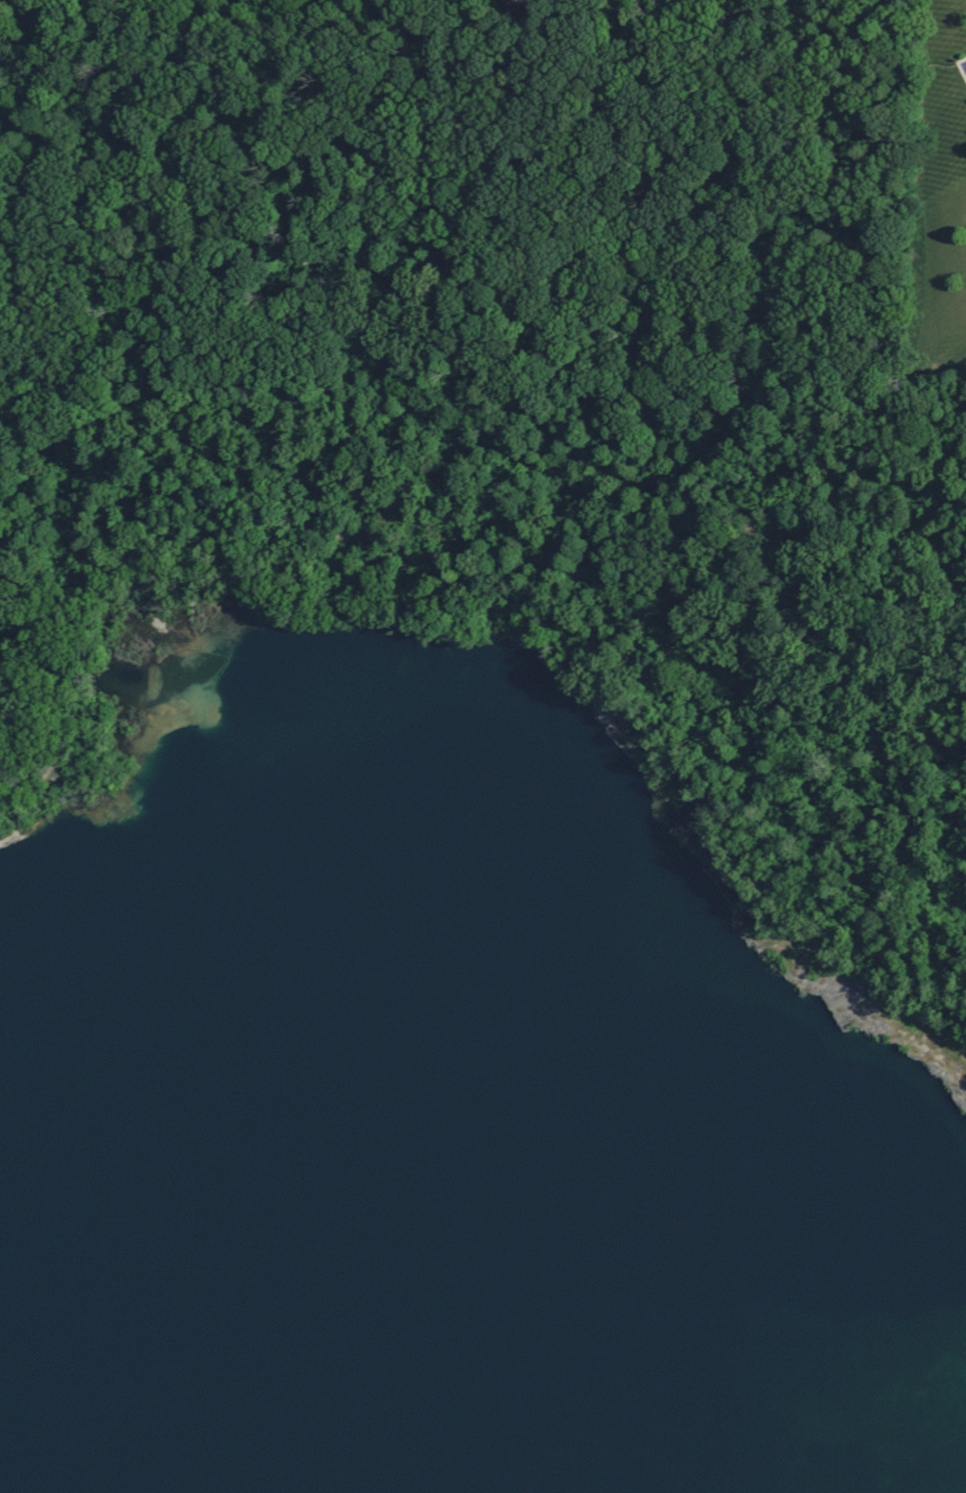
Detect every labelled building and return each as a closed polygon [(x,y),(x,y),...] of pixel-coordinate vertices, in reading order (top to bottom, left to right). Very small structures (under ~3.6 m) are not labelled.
[(528,10),(539,0),(518,0),(528,10)]
